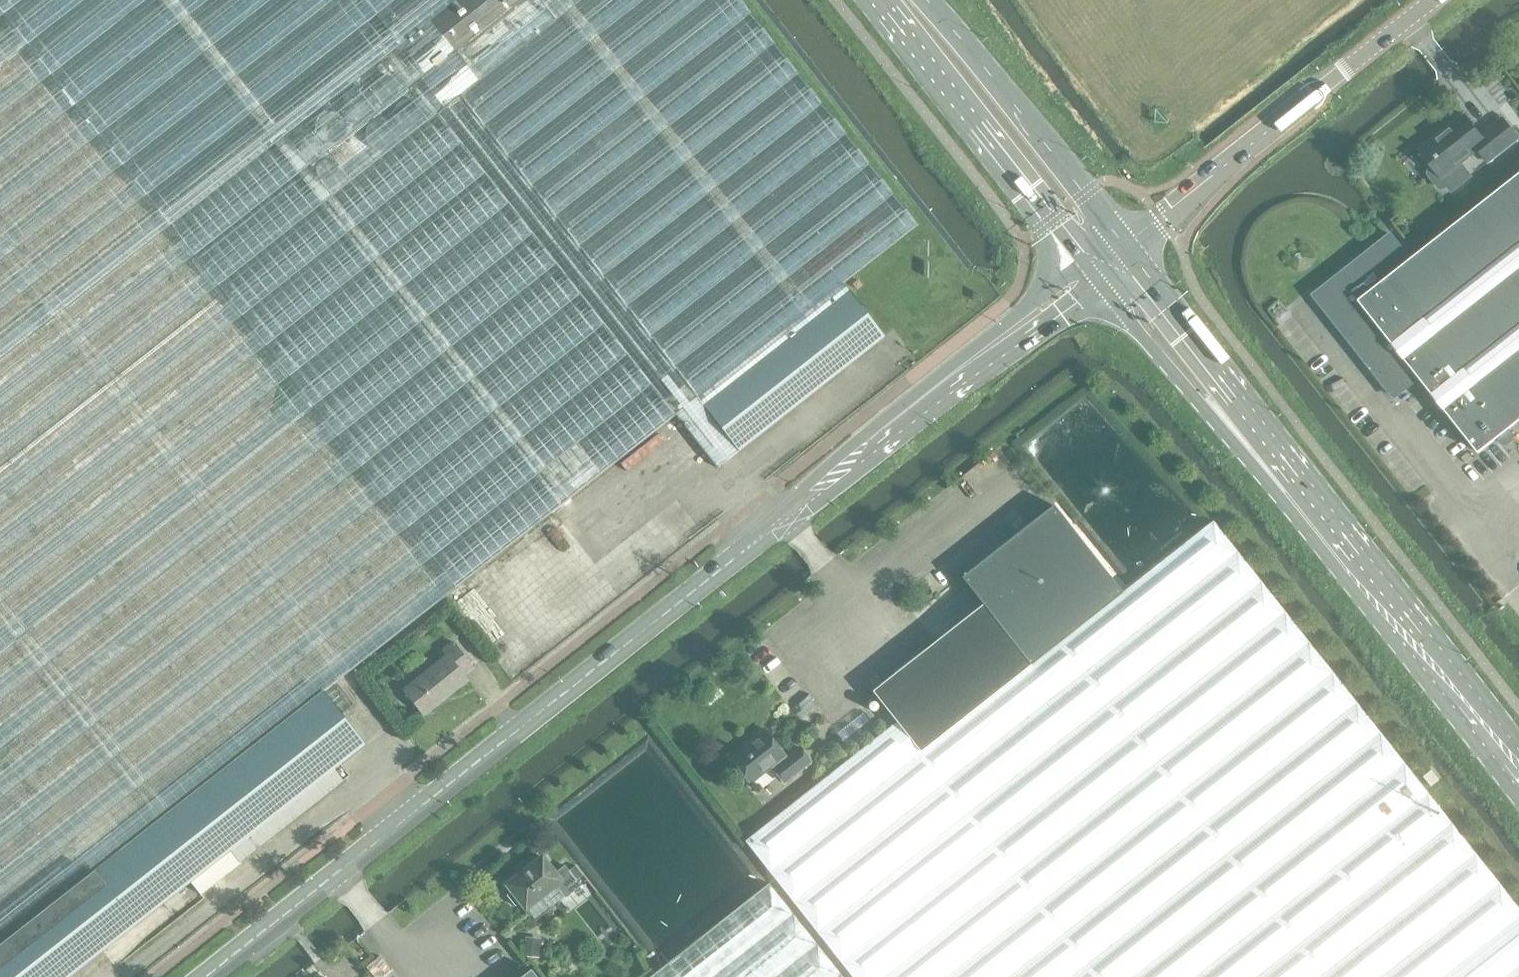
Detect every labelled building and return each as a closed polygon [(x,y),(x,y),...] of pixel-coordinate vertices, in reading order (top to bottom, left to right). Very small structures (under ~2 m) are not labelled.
[(324,690),(324,691),(675,415),(718,467),(739,450),(703,405),(848,291),(849,290),(843,284),(917,225),(740,0),(0,0),(0,944),(324,690)] [(1420,150),(1433,167),(1430,170),(1429,172),(1429,175),(1439,187),(1442,188),(1444,188),(1448,185),(1452,191),(1471,176),(1461,163),(1479,149),(1489,162),(1518,138),(1503,118),(1481,135),(1465,115),(1420,150)] [(1518,421),(1518,174),(1411,259),(1391,234),(1314,295),(1395,397),(1420,377),(1479,452),(1518,421)] [(739,450),(885,336),(848,291),(703,405),(739,450)] [(872,691),(896,722),(920,752),(1122,592),(1053,505),(961,577),(982,604),(872,691)] [(1122,592),(920,752),(896,722),(745,841),(852,976),(1518,976),(1518,909),(1213,521),(1122,592)] [(446,655),(403,689),(425,715),(438,704),(437,702),(453,689),(454,691),(468,680),(464,675),(474,667),(453,641),(442,650),(446,655)] [(0,944),(0,976),(70,976),(231,850),(241,863),(344,781),(335,768),(365,744),(324,691),(324,690),(0,944)] [(731,758),(750,783),(771,766),(784,782),(810,761),(800,747),(786,758),(784,756),(785,756),(764,729),(751,739),(752,741),(731,758)] [(1431,770),(1423,776),(1430,786),(1438,780),(1431,770)] [(526,908),(556,884),(560,881),(570,894),(580,885),(565,866),(555,873),(542,857),(507,884),(512,890),(506,895),(515,907),(521,902),(526,908)] [(650,976),(843,976),(769,883),(650,976)] [(525,935),(523,955),(539,957),(542,937),(525,935)]
